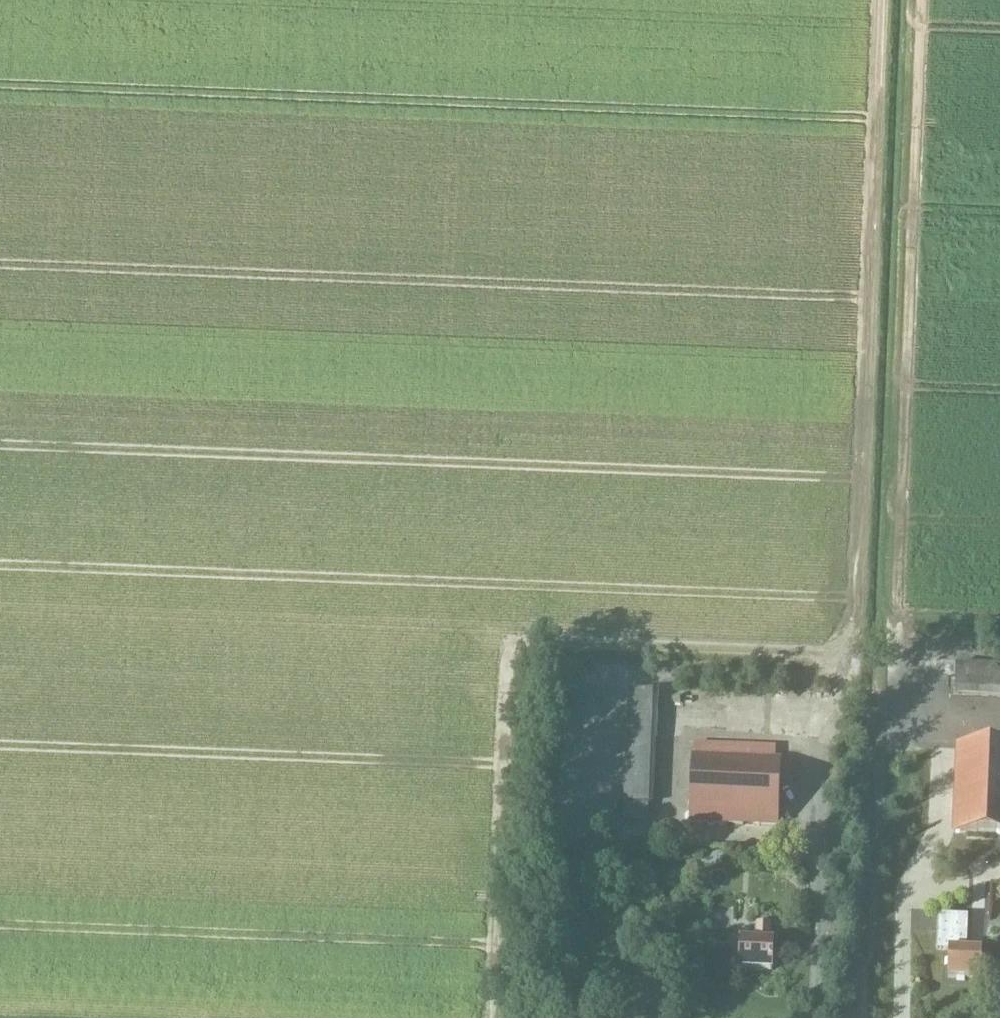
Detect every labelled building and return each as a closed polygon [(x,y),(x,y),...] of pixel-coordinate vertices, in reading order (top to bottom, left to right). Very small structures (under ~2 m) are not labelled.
[(955,665),(953,696),(999,698),(999,667),(955,665)] [(653,821),(659,692),(628,691),(622,820),(653,821)] [(957,745),(953,833),(999,835),(999,747),(957,745)] [(777,826),(779,760),(691,756),(689,822),(777,826)] [(967,916),(937,915),(936,950),(948,950),(947,978),(980,980),(981,951),(966,950),(967,916)] [(772,971),(773,942),(769,942),(769,926),(756,925),(756,941),(740,941),(739,970),(772,971)]
